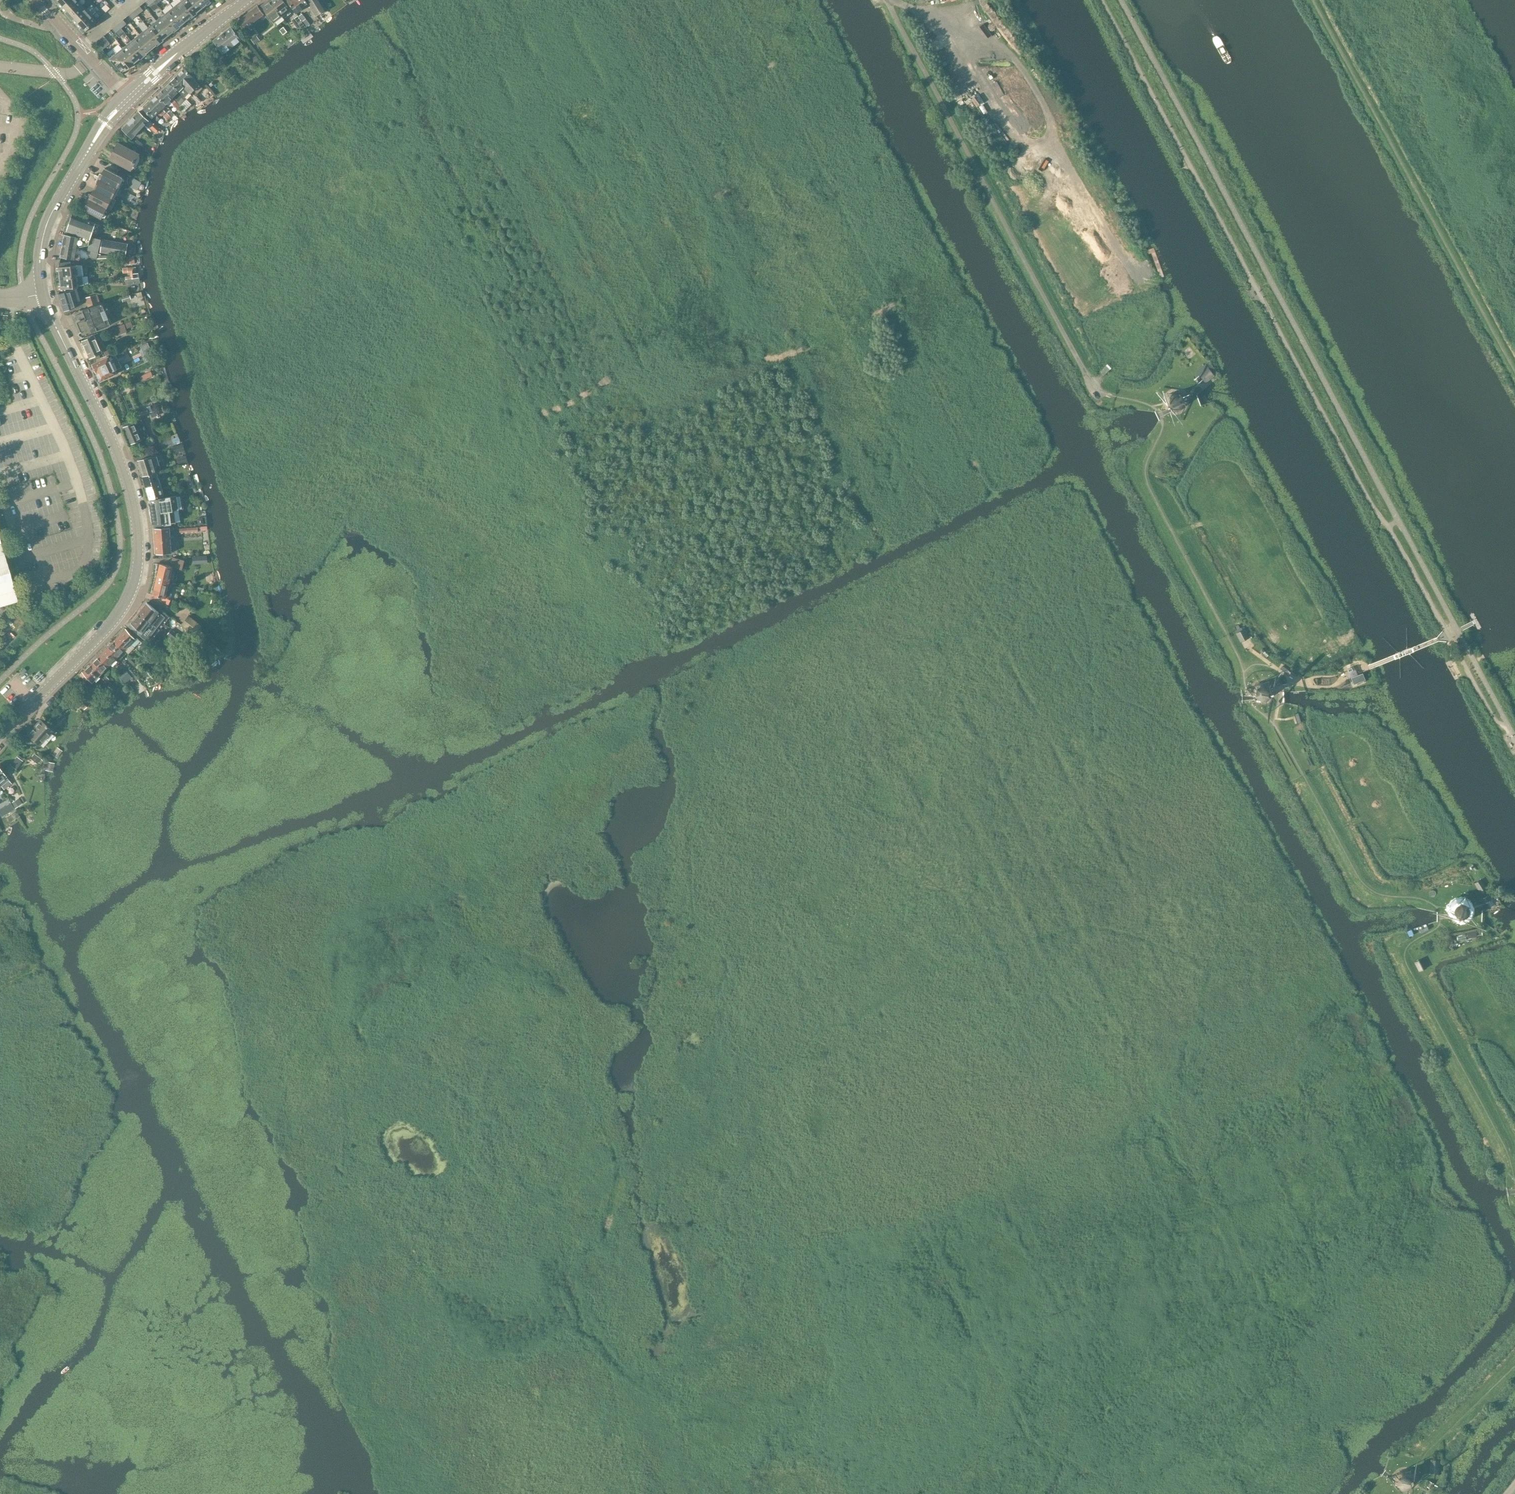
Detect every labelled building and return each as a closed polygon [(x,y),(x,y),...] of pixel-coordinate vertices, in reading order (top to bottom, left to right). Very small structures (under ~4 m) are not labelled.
[(62,8),(63,7),(71,0),(55,0),(62,8)] [(69,16),(81,5),(77,0),(71,0),(63,7),(62,8),(63,9),(69,16)] [(182,1),(194,15),(202,9),(195,0),(183,0),(182,1)] [(202,9),(211,2),(210,0),(195,0),(202,9)] [(270,0),(269,0),(261,6),(273,22),(282,16),(270,0)] [(282,16),(290,9),(283,0),(270,0),(282,16)] [(296,13),(303,8),(299,3),(304,0),(287,0),(296,13)] [(316,16),(327,9),(321,0),(306,0),(316,16)] [(182,1),(173,8),(185,22),(194,15),(182,1)] [(81,5),(69,16),(76,24),(95,8),(94,7),(92,4),(86,10),(81,5)] [(140,6),(134,11),(138,15),(143,10),(140,6)] [(258,18),(264,14),(258,6),(252,10),(238,21),(244,29),(258,18)] [(95,8),(76,24),(84,32),(96,21),(91,16),(98,11),(95,8)] [(173,8),(165,14),(177,29),(185,22),(173,8)] [(138,15),(134,11),(129,15),(132,19),(138,15)] [(165,14),(157,21),(158,23),(169,36),(177,29),(165,14)] [(306,19),(302,22),(305,27),(306,27),(310,24),(306,19)] [(123,20),(118,24),(121,28),(127,24),(123,20)] [(157,21),(148,28),(155,36),(160,43),(169,36),(158,23),(157,21)] [(121,28),(118,24),(112,29),(115,33),(117,31),(119,33),(122,30),(121,28)] [(213,40),(223,53),(241,39),(231,27),(213,40)] [(148,28),(140,35),(152,49),(160,43),(155,36),(148,28)] [(140,35),(131,41),(139,50),(144,56),(152,49),(140,35)] [(96,42),(102,50),(110,44),(104,36),(96,42)] [(131,41),(123,48),(132,59),(135,63),(144,56),(139,50),(131,41)] [(132,59),(123,48),(110,59),(120,72),(125,68),(126,70),(135,63),(132,59)] [(184,68),(177,76),(185,85),(184,86),(190,92),(190,93),(192,91),(199,84),(193,77),(184,68)] [(177,76),(170,82),(179,91),(185,98),(190,92),(184,86),(185,85),(177,76)] [(170,82),(163,89),(176,102),(178,105),(179,106),(186,99),(179,91),(170,82)] [(163,89),(157,95),(165,104),(169,101),(173,104),(176,102),(163,89)] [(157,95),(150,102),(155,107),(162,115),(165,112),(162,108),(165,104),(157,95)] [(155,107),(150,102),(143,109),(152,118),(155,114),(159,118),(162,115),(155,107)] [(138,112),(130,120),(140,129),(148,121),(138,112)] [(140,129),(130,120),(122,129),(132,138),(140,129)] [(137,140),(134,144),(140,148),(143,144),(137,140)] [(139,154),(122,146),(117,143),(110,158),(131,170),(134,169),(136,166),(137,166),(139,162),(139,160),(140,157),(139,154)] [(105,168),(100,178),(117,187),(122,177),(105,168)] [(100,178),(94,188),(112,197),(117,187),(100,178)] [(132,178),(128,186),(134,189),(138,180),(132,178)] [(94,188),(89,199),(107,207),(112,197),(94,188)] [(107,207),(89,199),(84,209),(101,218),(107,207)] [(72,215),(67,231),(79,234),(91,238),(93,231),(93,230),(95,226),(96,222),(95,222),(72,215)] [(64,235),(62,246),(76,248),(77,248),(77,245),(78,241),(89,243),(91,238),(79,234),(78,237),(64,235)] [(92,235),(89,249),(91,250),(99,252),(102,238),(92,235)] [(126,244),(106,241),(102,240),(100,251),(104,252),(125,256),(126,244)] [(76,248),(62,246),(60,257),(80,260),(80,256),(80,254),(76,253),(76,248)] [(91,250),(89,257),(96,259),(97,259),(98,253),(99,252),(91,250)] [(127,264),(135,264),(134,256),(126,257),(127,264)] [(58,268),(60,278),(84,275),(82,265),(71,266),(70,262),(59,263),(59,268),(58,268)] [(60,278),(61,289),(76,287),(85,284),(84,275),(60,278)] [(76,289),(59,294),(64,311),(76,308),(74,302),(80,300),(76,289)] [(86,299),(89,307),(98,304),(96,296),(86,299)] [(77,323),(80,332),(79,333),(80,335),(82,336),(111,325),(102,303),(83,310),(84,312),(75,316),(78,322),(77,323)] [(125,324),(114,327),(115,332),(119,335),(128,332),(126,329),(125,324)] [(84,341),(82,341),(90,358),(102,353),(99,345),(101,344),(104,341),(100,332),(93,335),(90,336),(91,338),(84,341)] [(121,351),(115,354),(118,359),(124,356),(121,351)] [(93,364),(101,381),(117,373),(109,356),(93,364)] [(1199,375),(1199,376),(1202,380),(1205,383),(1214,376),(1218,373),(1209,362),(1206,365),(1207,366),(1197,373),(1199,375)] [(1199,376),(1199,375),(1194,380),(1197,384),(1202,380),(1199,376)] [(1171,410),(1174,411),(1177,411),(1180,410),(1183,409),(1185,407),(1186,404),(1187,401),(1187,398),(1186,395),(1184,393),(1181,391),(1177,390),(1174,391),(1171,393),(1168,395),(1167,398),(1166,401),(1167,405),(1168,408),(1169,408),(1171,410)] [(155,408),(153,403),(146,405),(149,411),(155,408)] [(123,427),(131,444),(141,440),(148,437),(141,420),(134,423),(134,422),(133,423),(123,427)] [(162,443),(163,447),(173,443),(171,436),(160,440),(162,443)] [(174,446),(173,446),(175,453),(176,453),(185,451),(183,444),(174,446)] [(152,457),(138,461),(142,475),(155,471),(156,471),(156,470),(155,466),(159,464),(157,455),(152,457)] [(178,465),(179,465),(188,462),(186,455),(177,458),(176,458),(178,465)] [(149,500),(150,500),(164,496),(156,471),(155,471),(142,475),(149,500)] [(155,512),(161,512),(179,509),(178,503),(176,495),(172,496),(150,500),(152,513),(155,512)] [(171,523),(176,522),(181,521),(179,509),(161,512),(155,512),(152,513),(154,525),(171,523)] [(154,528),(156,554),(171,553),(169,527),(154,528)] [(16,600),(0,544),(0,604),(16,600)] [(160,564),(156,579),(169,582),(173,567),(182,569),(184,560),(177,558),(173,557),(172,558),(170,566),(160,564)] [(169,582),(156,579),(153,595),(163,597),(161,601),(168,605),(170,600),(165,598),(169,582)] [(147,603),(139,613),(157,627),(165,617),(147,603)] [(131,623),(129,626),(147,640),(157,627),(139,613),(131,623)] [(188,615),(181,625),(195,635),(202,625),(188,615)] [(1243,627),(1236,630),(1241,638),(1247,635),(1243,627)] [(125,629),(115,639),(125,649),(129,652),(134,647),(145,658),(151,651),(136,638),(135,639),(125,629)] [(180,635),(171,629),(167,635),(175,641),(180,635)] [(208,637),(201,632),(197,637),(204,642),(208,637)] [(115,639),(107,646),(113,651),(112,652),(117,657),(125,649),(115,639)] [(107,646),(99,655),(109,665),(117,657),(112,652),(113,651),(107,646)] [(99,655),(91,663),(101,673),(102,672),(109,665),(99,655)] [(128,660),(134,666),(138,662),(131,656),(128,660)] [(101,673),(91,663),(83,671),(80,674),(86,680),(89,677),(93,681),(101,673)] [(1291,672),(1288,670),(1287,673),(1289,675),(1288,675),(1294,678),(1297,674),(1291,671),(1291,672)] [(1365,679),(1362,673),(1351,677),(1353,684),(1365,679)] [(123,674),(119,677),(125,684),(129,680),(123,674)] [(77,686),(77,687),(82,692),(88,686),(83,681),(77,686)] [(1255,697),(1257,700),(1260,701),(1263,702),(1266,701),(1269,700),(1271,698),(1272,695),(1273,692),(1273,689),(1271,686),(1269,683),(1266,682),(1263,681),(1260,681),(1257,683),(1255,685),(1253,688),(1253,691),(1253,695),(1254,696),(1255,697)] [(85,695),(84,696),(91,704),(92,704),(98,699),(90,691),(85,695)] [(84,710),(85,709),(91,704),(84,696),(84,695),(77,700),(77,701),(84,710)] [(29,731),(27,734),(31,738),(38,744),(40,746),(46,739),(44,738),(51,730),(44,724),(40,720),(39,720),(35,726),(32,728),(31,727),(28,731),(29,731)] [(10,765),(16,769),(22,760),(16,756),(10,765)] [(1,785),(1,786),(2,787),(4,789),(7,787),(11,784),(8,780),(8,779),(5,776),(2,772),(0,770),(0,786),(1,785)] [(11,803),(14,808),(19,805),(16,799),(11,803)] [(10,803),(4,807),(7,812),(14,808),(11,803),(10,803)] [(1474,883),(1480,893),(1487,889),(1481,880),(1474,883)] [(1450,909),(1450,913),(1451,914),(1452,916),(1454,919),(1458,920),(1462,920),(1465,919),(1468,917),(1470,914),(1471,910),(1471,906),(1469,903),(1466,901),(1463,899),(1459,899),(1456,900),(1453,902),(1451,905),(1450,909)] [(1423,958),(1415,962),(1419,970),(1427,966),(1423,958)] [(1430,1472),(1438,1473),(1439,1460),(1431,1459),(1430,1472)] [(1394,1478),(1394,1482),(1395,1484),(1395,1485),(1398,1488),(1401,1489),(1405,1490),(1408,1489),(1411,1487),(1413,1485),(1415,1482),(1415,1479),(1414,1476),(1413,1473),(1411,1471),(1408,1469),(1405,1469),(1402,1469),(1399,1470),(1397,1472),(1395,1475),(1394,1478)]
